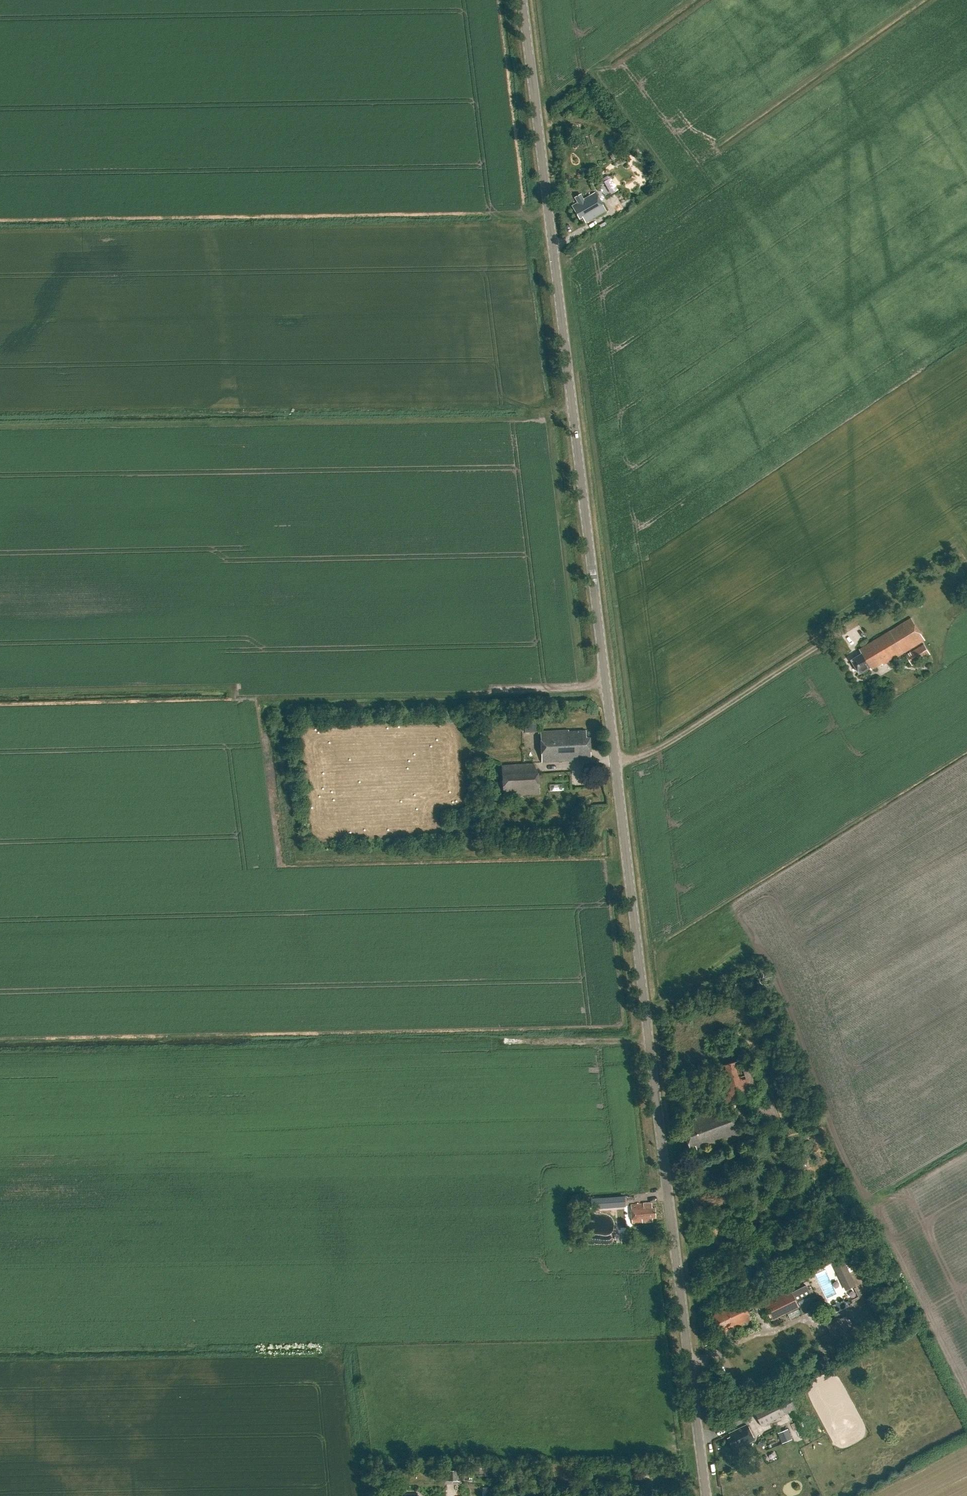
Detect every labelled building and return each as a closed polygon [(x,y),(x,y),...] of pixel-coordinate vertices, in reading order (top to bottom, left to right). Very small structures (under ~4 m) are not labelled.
[(600,100),(593,102),(596,109),(602,107),(600,100)] [(580,194),(575,197),(578,203),(572,206),(579,219),(582,217),(586,223),(606,211),(595,193),(583,200),(580,194)] [(852,660),(859,672),(860,674),(871,667),(872,670),(882,663),(883,665),(890,661),(925,640),(911,618),(860,650),(862,654),(852,660)] [(912,665),(930,654),(924,644),(906,655),(912,665)] [(536,730),(536,721),(524,721),(524,730),(536,730)] [(540,732),(542,762),(591,759),(590,760),(591,760),(590,737),(586,737),(586,731),(568,732),(568,730),(540,732)] [(503,796),(539,794),(538,773),(533,763),(533,764),(501,765),(503,796)] [(760,1094),(750,1057),(715,1067),(721,1090),(716,1091),(718,1098),(723,1096),(725,1106),(701,1115),(702,1116),(695,1118),(696,1120),(688,1123),(689,1126),(682,1128),(689,1147),(695,1145),(697,1150),(740,1134),(729,1105),(760,1094)] [(600,1208),(626,1207),(625,1196),(599,1198),(600,1208)] [(652,1218),(656,1218),(655,1208),(652,1208),(652,1203),(643,1204),(643,1205),(631,1206),(632,1223),(642,1222),(642,1223),(652,1222),(652,1218)] [(791,1292),(798,1306),(813,1298),(806,1285),(791,1292)] [(763,1304),(772,1321),(787,1313),(790,1319),(801,1313),(798,1307),(790,1290),(763,1304)] [(884,1312),(872,1295),(865,1299),(878,1316),(884,1312)] [(724,1332),(751,1319),(741,1299),(714,1312),(715,1314),(712,1316),(719,1331),(722,1329),(724,1332)] [(830,1332),(821,1336),(825,1346),(851,1334),(843,1317),(837,1320),(836,1318),(825,1323),(830,1332)] [(760,1426),(784,1415),(795,1409),(788,1394),(754,1411),(754,1410),(753,1411),(760,1426)] [(747,1425),(728,1434),(730,1437),(727,1439),(734,1452),(745,1447),(744,1445),(754,1440),(747,1425)] [(778,1433),(782,1443),(792,1439),(788,1429),(778,1433)] [(447,1470),(447,1480),(458,1480),(458,1470),(447,1470)] [(445,1483),(445,1493),(453,1492),(453,1482),(445,1483)]
